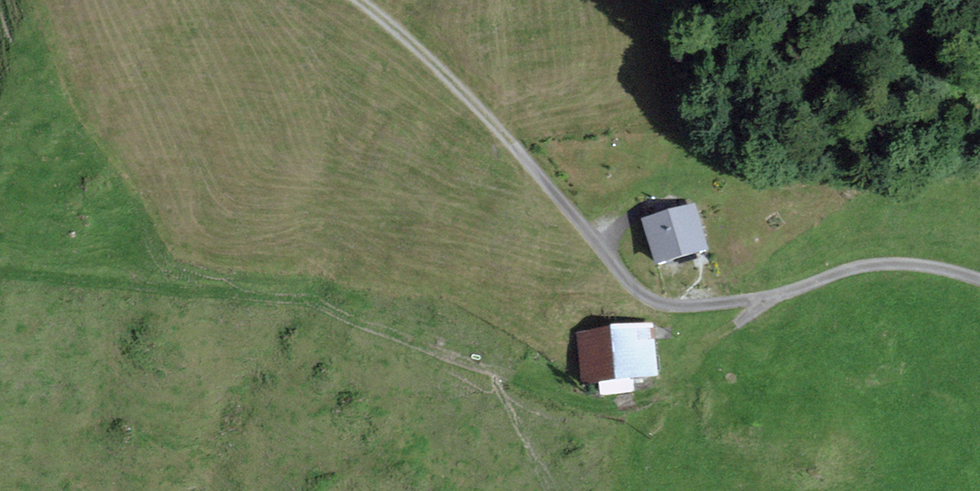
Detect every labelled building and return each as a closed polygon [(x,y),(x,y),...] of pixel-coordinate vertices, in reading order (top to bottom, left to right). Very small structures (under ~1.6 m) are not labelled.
[(693,213),(646,226),(658,267),(704,254),(693,213)] [(652,323),(577,331),(583,384),(658,375),(652,323)]
